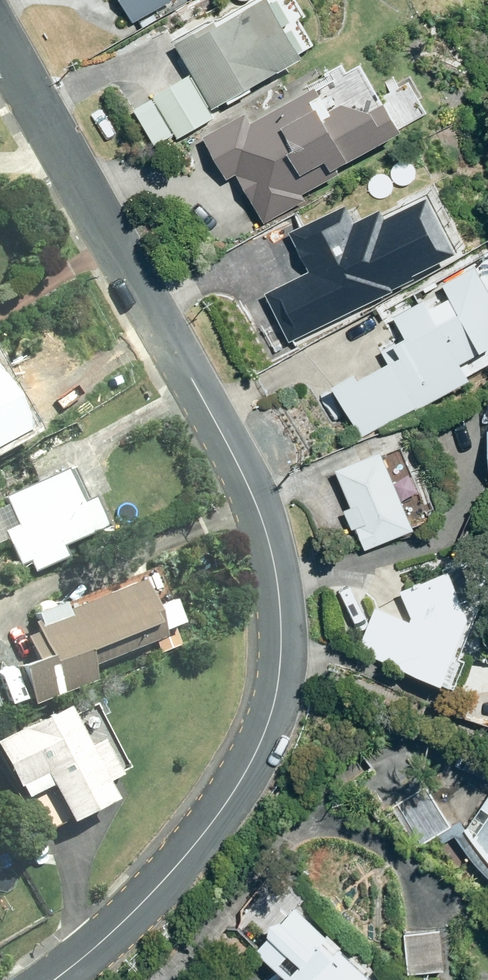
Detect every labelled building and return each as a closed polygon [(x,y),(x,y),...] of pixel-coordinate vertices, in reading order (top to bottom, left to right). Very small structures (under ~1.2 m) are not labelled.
[(174,0),(122,0),(132,21),(174,0)] [(214,103),(306,50),(277,0),(253,0),(220,19),(217,15),(177,39),(214,103)] [(190,71),(152,92),(178,136),(215,115),(190,71)] [(307,197),(303,191),(342,168),(338,161),(348,155),(349,157),(426,113),(408,82),(374,101),(347,97),(334,105),(319,80),(254,118),(248,108),(203,134),(228,176),(237,171),(265,221),(307,197)] [(297,243),(310,268),(265,292),(290,339),(396,284),(392,276),(410,267),(412,271),(459,247),(430,190),(388,212),(383,203),(357,216),(348,198),(303,221),(310,235),(297,243)] [(396,313),(408,333),(383,347),(389,358),(361,373),(358,368),(336,381),(361,435),(473,372),(463,356),(487,342),(487,275),(479,259),(447,278),(463,306),(440,319),(426,295),(396,313)] [(12,389),(0,370),(0,397),(12,389)] [(15,428),(0,403),(0,437),(15,428)] [(337,466),(356,512),(349,514),(356,532),(360,530),(366,544),(415,524),(396,475),(405,471),(394,445),(385,449),(384,447),(337,466)] [(0,507),(0,540),(5,537),(19,565),(27,560),(33,571),(66,554),(60,543),(101,522),(86,493),(76,499),(59,465),(1,495),(6,504),(0,507)] [(373,604),(358,649),(445,678),(460,634),(473,608),(450,564),(401,588),(413,612),(412,618),(373,604)] [(30,620),(34,631),(25,634),(33,656),(17,663),(33,702),(91,677),(86,663),(160,632),(157,628),(168,624),(158,602),(148,606),(136,576),(61,608),(58,600),(32,611),(35,618),(30,620)] [(20,806),(25,803),(40,831),(111,796),(102,778),(114,772),(96,735),(83,743),(63,703),(0,734),(0,766),(20,806)] [(470,822),(464,824),(462,819),(452,823),(428,787),(394,809),(418,846),(439,831),(449,845),(458,837),(482,867),(487,872),(487,796),(470,822)] [(258,946),(292,975),(298,979),(385,979),(342,943),(343,941),(298,903),(287,915),(274,918),(271,931),(258,946)] [(441,928),(406,930),(408,970),(443,967),(441,928)]
